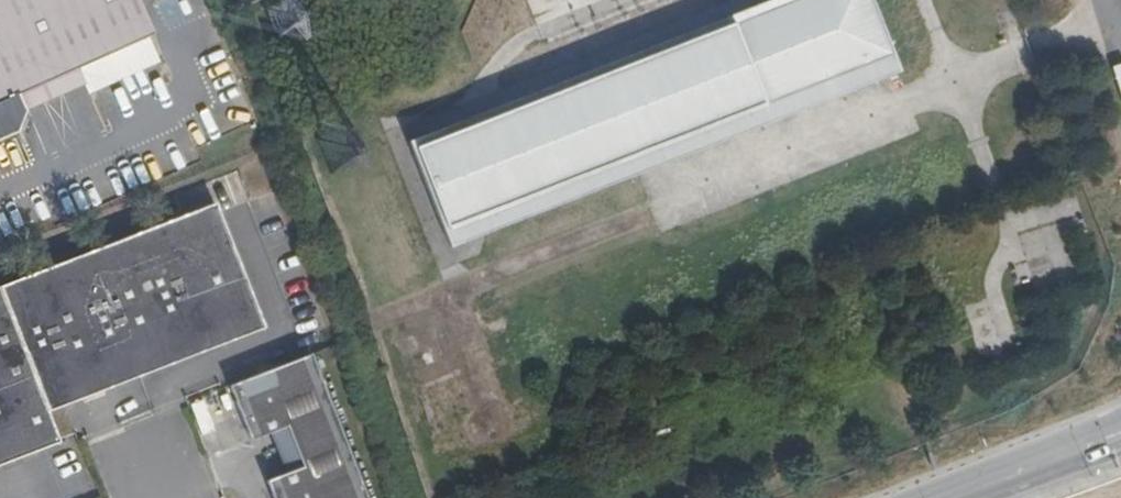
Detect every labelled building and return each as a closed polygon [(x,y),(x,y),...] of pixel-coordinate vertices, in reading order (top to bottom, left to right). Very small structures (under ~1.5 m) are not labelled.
[(152,0),(0,0),(0,127),(25,116),(34,94),(27,79),(86,54),(162,22),(152,0)] [(274,32),(316,16),(310,0),(261,0),(274,32)] [(771,123),(897,72),(868,0),(776,0),(729,19),(771,123)] [(522,104),(408,143),(450,248),(771,123),(729,19),(522,104)] [(92,70),(86,54),(27,79),(34,94),(92,70)] [(219,212),(0,293),(0,473),(62,450),(51,417),(266,338),(219,212)] [(286,483),(269,491),(271,497),(364,497),(313,364),(231,393),(253,450),(271,444),(289,438),(304,476),(286,483)] [(271,444),(286,483),(304,476),(289,438),(271,444)]
